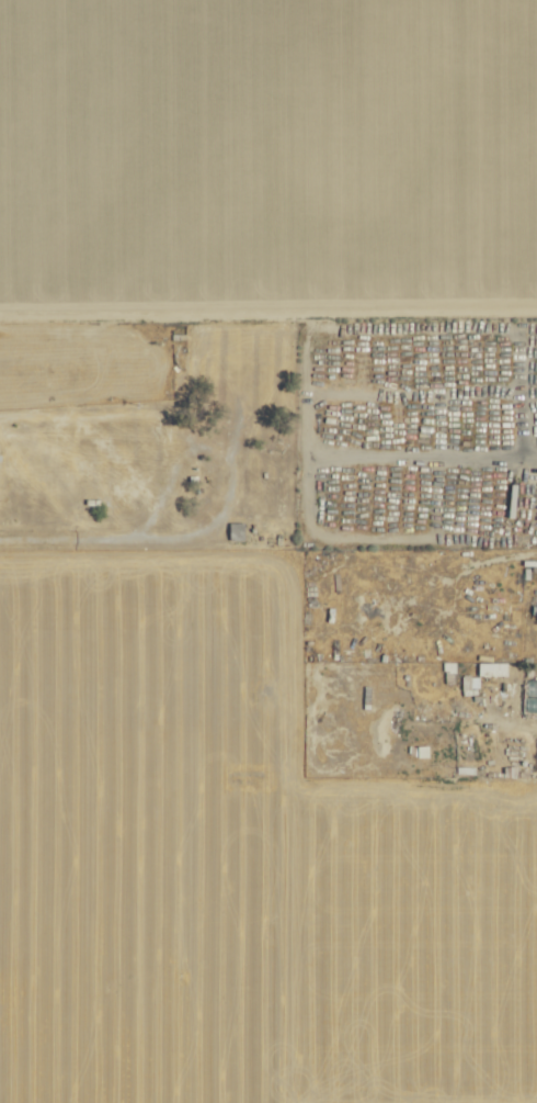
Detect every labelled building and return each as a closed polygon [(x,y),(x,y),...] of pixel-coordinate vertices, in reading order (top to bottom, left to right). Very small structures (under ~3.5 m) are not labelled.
[(246,521),(230,521),(230,539),(245,539),(246,521)] [(508,675),(509,661),(479,660),(479,674),(508,675)] [(480,675),(463,675),(463,687),(480,687),(480,675)]
